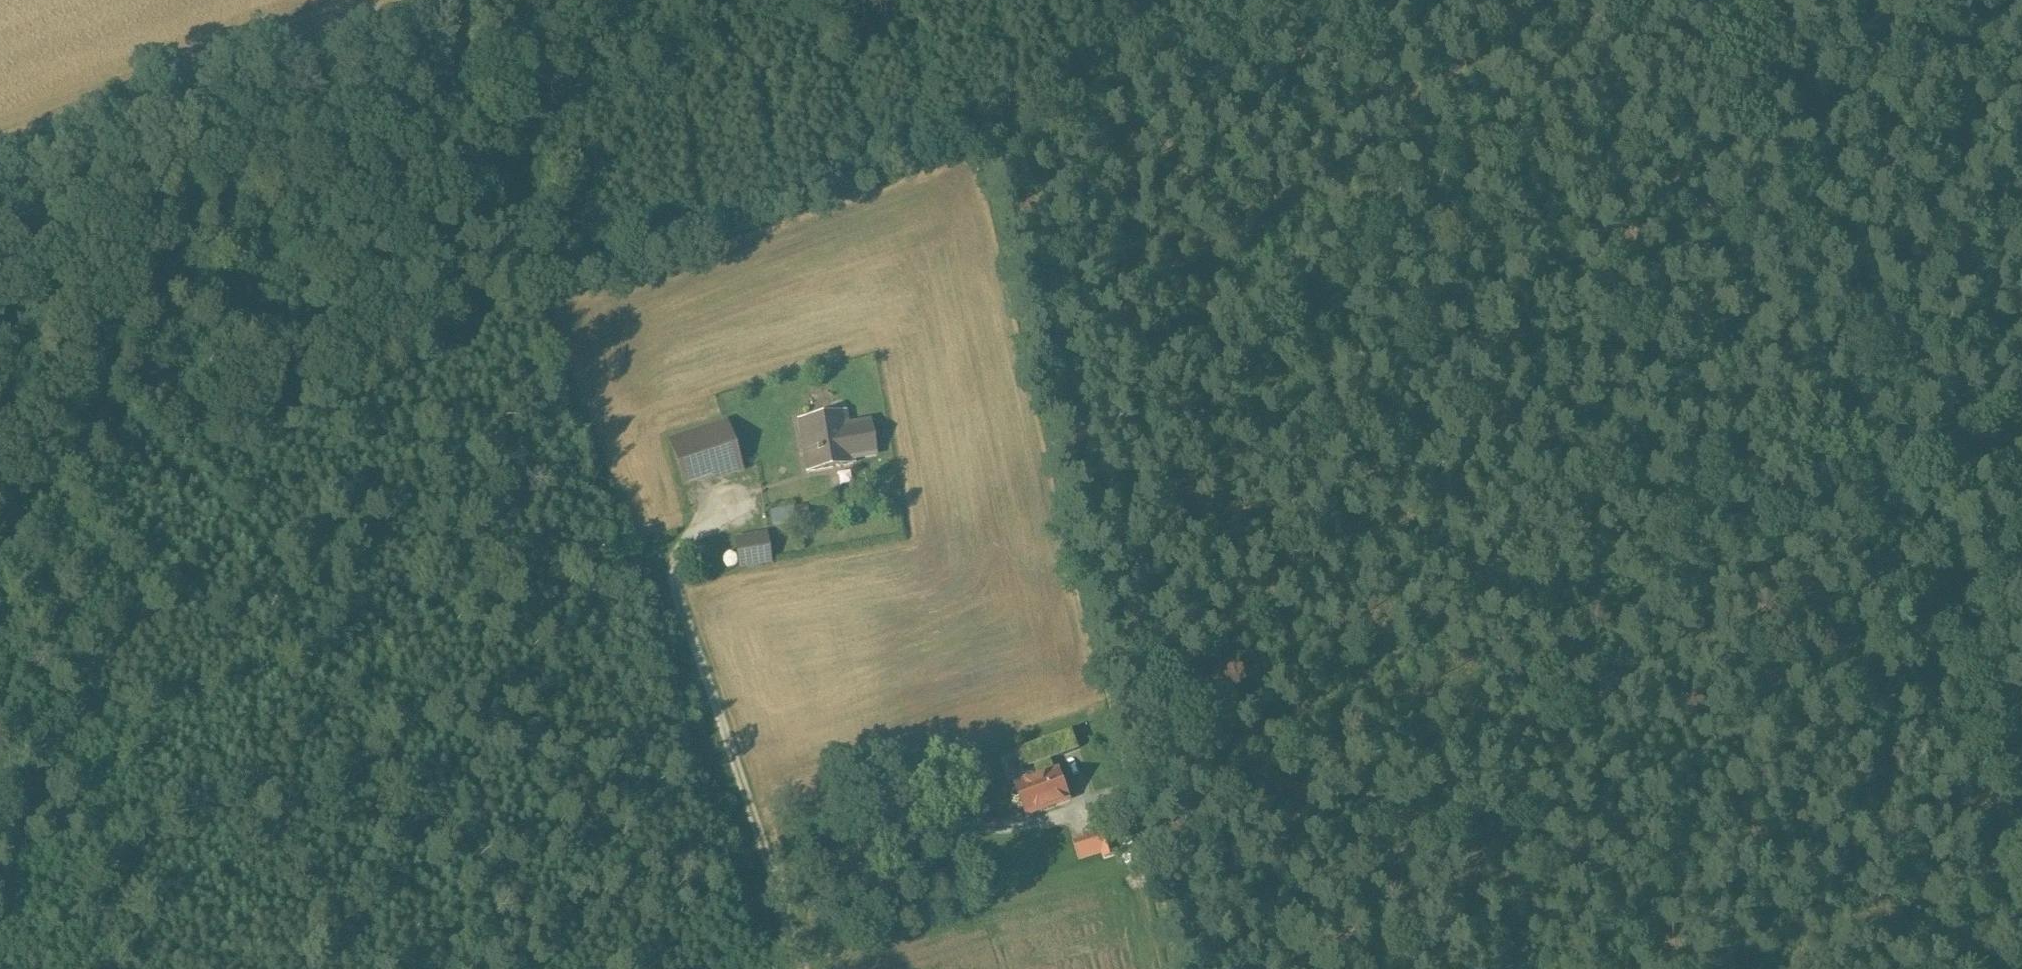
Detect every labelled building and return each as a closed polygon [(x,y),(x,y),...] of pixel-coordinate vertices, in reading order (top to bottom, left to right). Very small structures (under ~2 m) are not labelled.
[(845,412),(800,420),(808,471),(854,463),(853,458),(874,454),(869,422),(847,426),(845,412)] [(725,423),(671,440),(685,482),(713,473),(715,478),(741,470),(725,423)] [(805,505),(793,508),(795,517),(806,514),(805,505)] [(764,535),(737,540),(741,566),(769,561),(764,535)] [(1059,769),(1026,781),(1023,786),(1027,795),(1031,798),(1036,811),(1070,799),(1059,769)] [(1031,798),(1027,795),(1023,786),(1026,781),(1016,785),(1027,814),(1036,811),(1031,798)] [(1110,830),(1097,834),(1102,850),(1105,858),(1117,854),(1110,830)] [(1097,835),(1076,842),(1081,857),(1102,850),(1097,835)]
